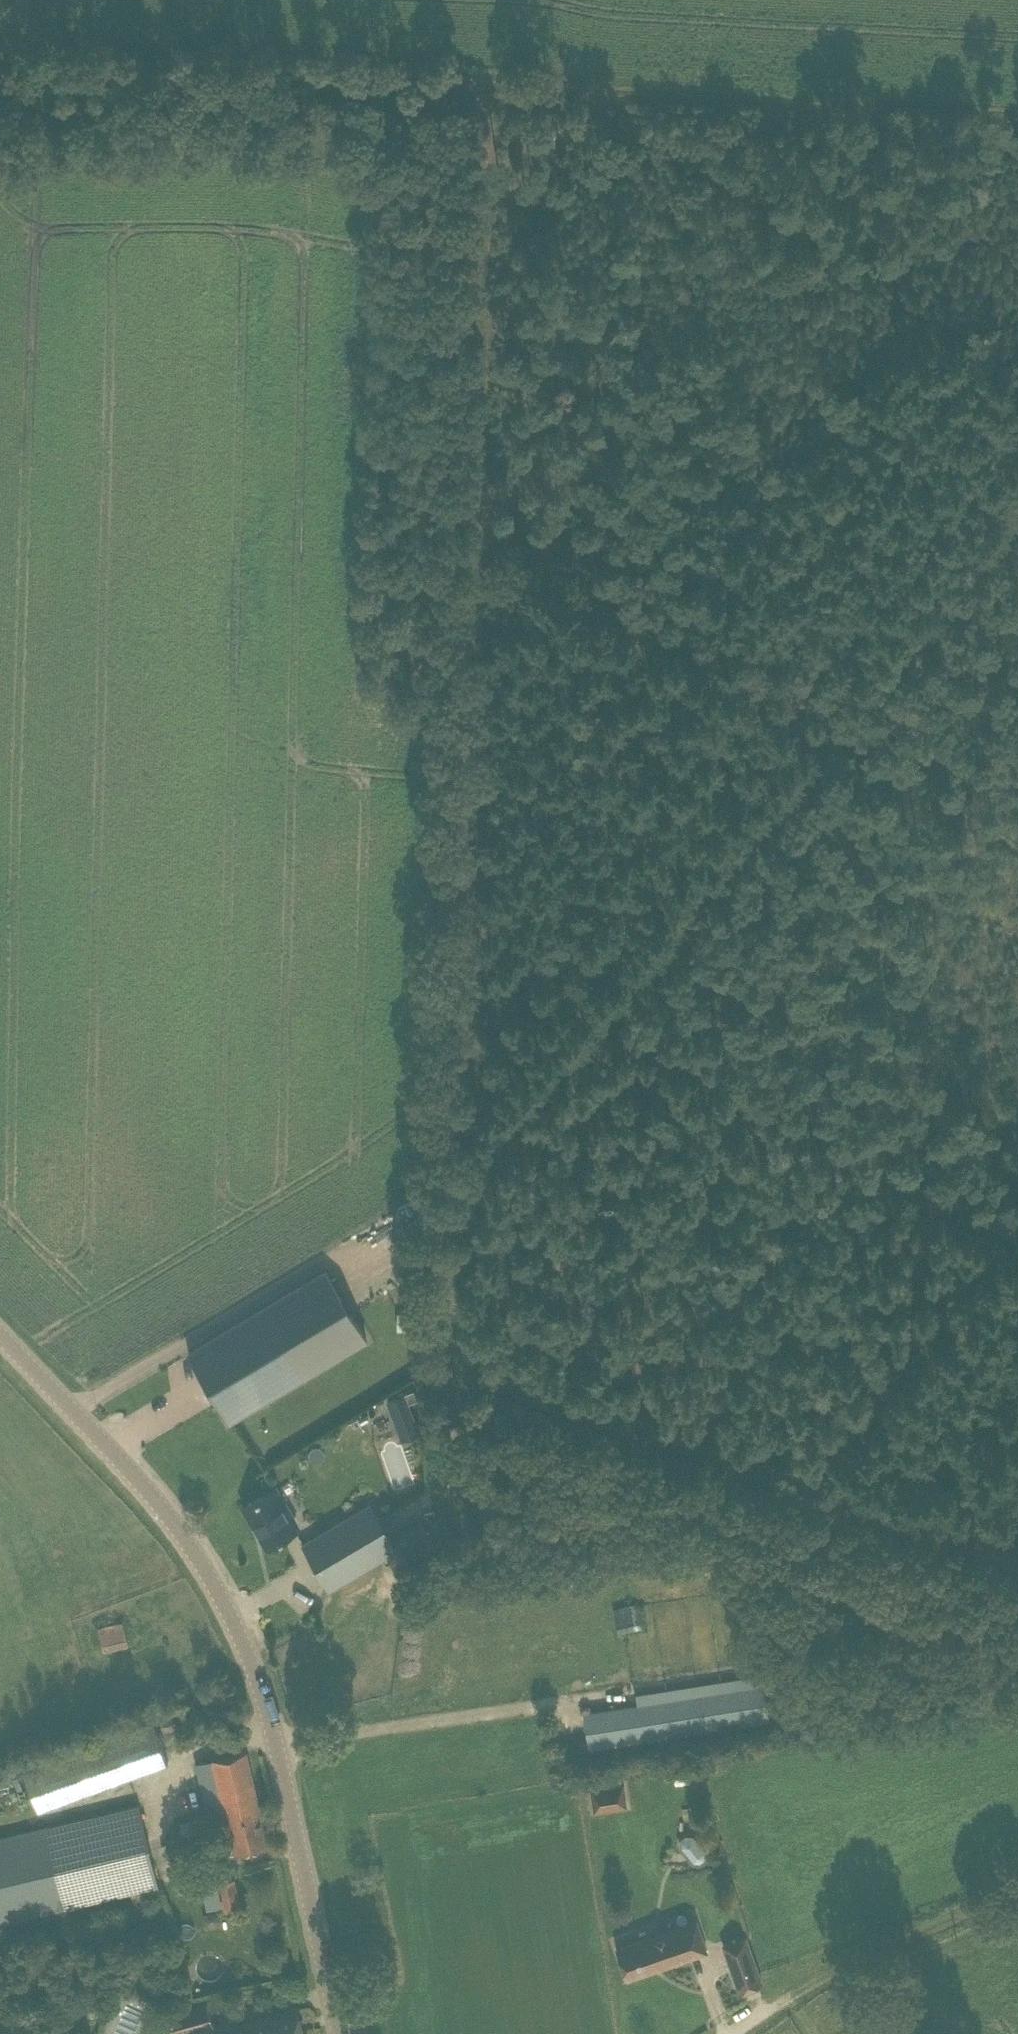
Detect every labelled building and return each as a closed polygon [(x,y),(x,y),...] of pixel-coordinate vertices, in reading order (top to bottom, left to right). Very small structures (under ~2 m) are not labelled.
[(229,1421),(367,1339),(326,1270),(189,1352),(229,1421)] [(412,1390),(385,1400),(394,1424),(413,1417),(407,1402),(416,1399),(412,1390)] [(297,1529),(272,1488),(243,1506),(267,1546),(297,1529)] [(397,1549),(386,1531),(370,1504),(303,1544),(329,1589),(397,1549)] [(637,1605),(614,1610),(619,1634),(642,1629),(637,1605)] [(123,1621),(104,1625),(98,1626),(103,1649),(108,1648),(128,1644),(123,1621)] [(637,1704),(584,1713),(590,1747),(769,1719),(763,1684),(762,1674),(635,1694),(637,1704)] [(170,1708),(157,1713),(161,1724),(174,1720),(170,1708)] [(246,1750),(226,1755),(212,1758),(213,1760),(196,1764),(219,1856),(269,1844),(246,1750)] [(620,1770),(589,1775),(595,1810),(627,1805),(623,1782),(622,1782),(620,1770)] [(138,1803),(0,1836),(0,1923),(158,1885),(138,1803)] [(678,1839),(677,1847),(691,1864),(699,1865),(707,1859),(706,1851),(692,1835),(684,1835),(678,1839)] [(234,1877),(215,1881),(221,1909),(241,1905),(234,1877)] [(696,1920),(635,1941),(616,1948),(627,1979),(707,1951),(696,1920)] [(763,1984),(746,1936),(722,1945),(738,1992),(763,1984)] [(210,2005),(170,2016),(175,2033),(195,2033),(215,2029),(210,2005)] [(277,2013),(227,2027),(229,2033),(304,2033),(296,2008),(277,2013)]
